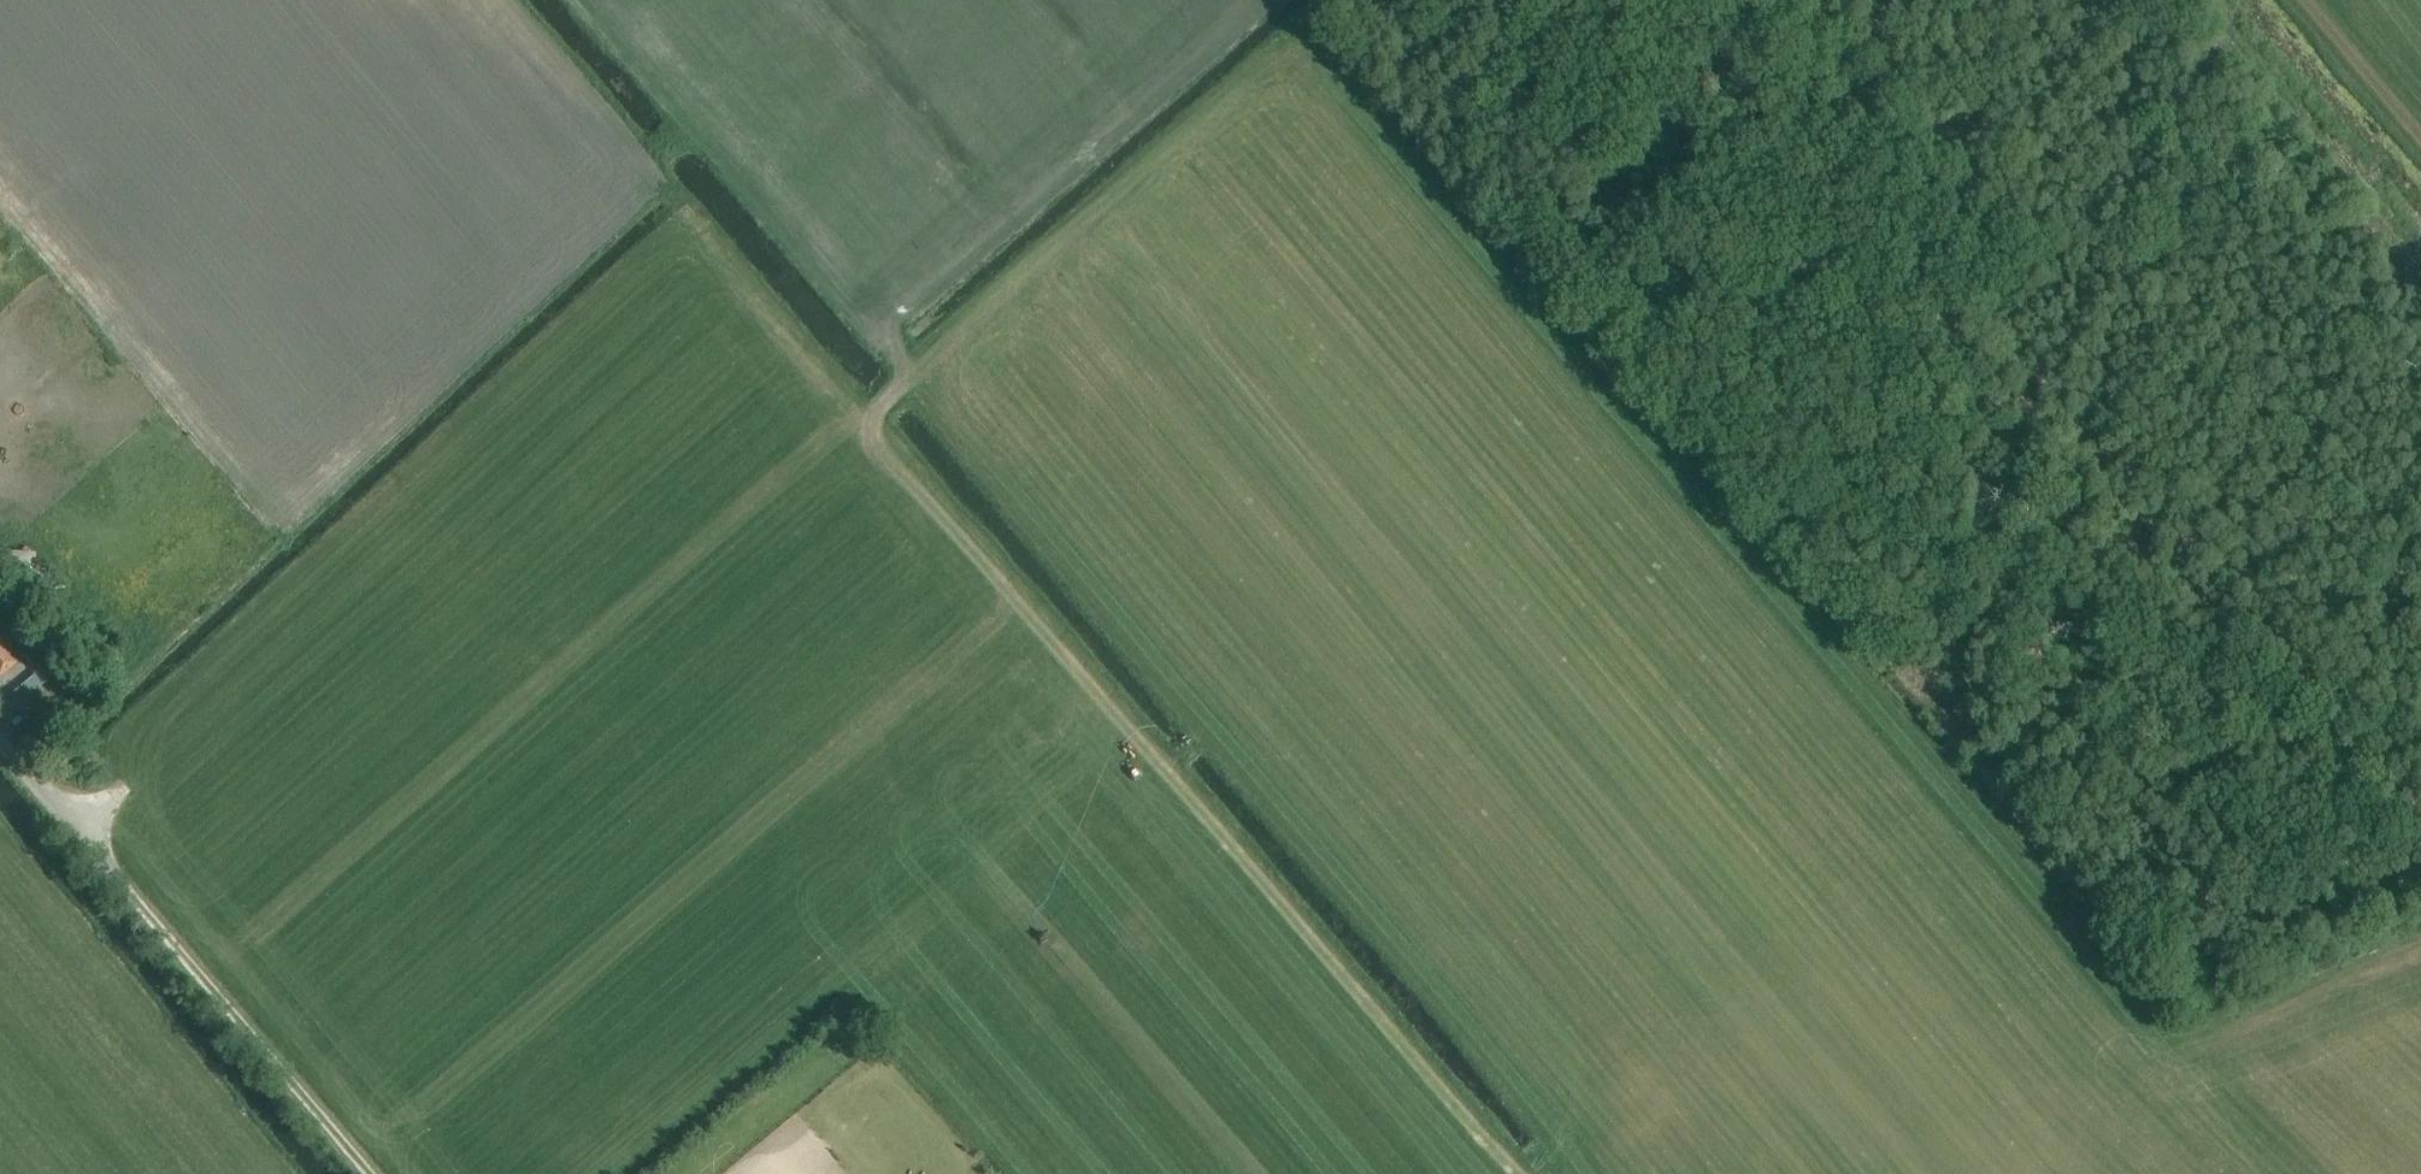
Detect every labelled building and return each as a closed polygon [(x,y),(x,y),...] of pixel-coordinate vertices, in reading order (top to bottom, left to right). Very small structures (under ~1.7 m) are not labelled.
[(1,690),(0,691),(0,698),(11,711),(39,688),(26,671),(25,671),(0,640),(0,688),(1,690)]
